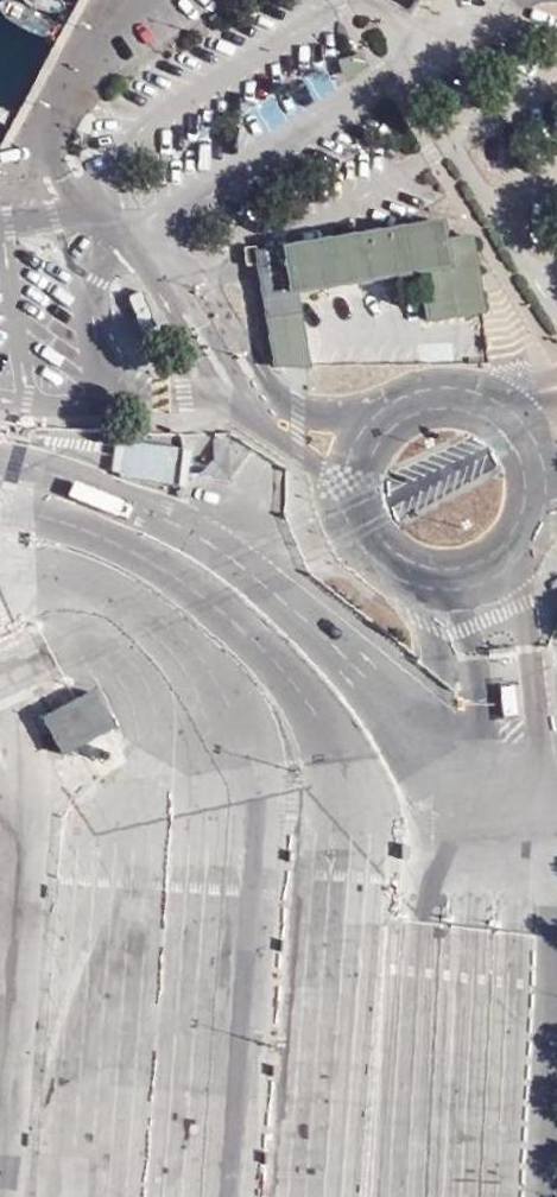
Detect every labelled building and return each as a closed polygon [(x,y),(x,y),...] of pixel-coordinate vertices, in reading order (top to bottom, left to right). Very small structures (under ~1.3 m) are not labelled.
[(362,52),(348,64),(354,74),(369,64),(362,52)] [(435,267),(413,270),(421,321),(475,312),(461,220),(428,225),(435,267)] [(278,291),(291,289),(413,270),(435,267),(428,225),(271,250),(278,291)] [(271,250),(249,253),(267,364),(301,365),(291,289),(278,291),(271,250)] [(102,728),(112,722),(93,689),(83,694),(102,728)] [(65,748),(102,728),(83,694),(46,715),(65,748)] [(321,1183),(274,1185),(274,1196),(322,1196),(321,1183)]
